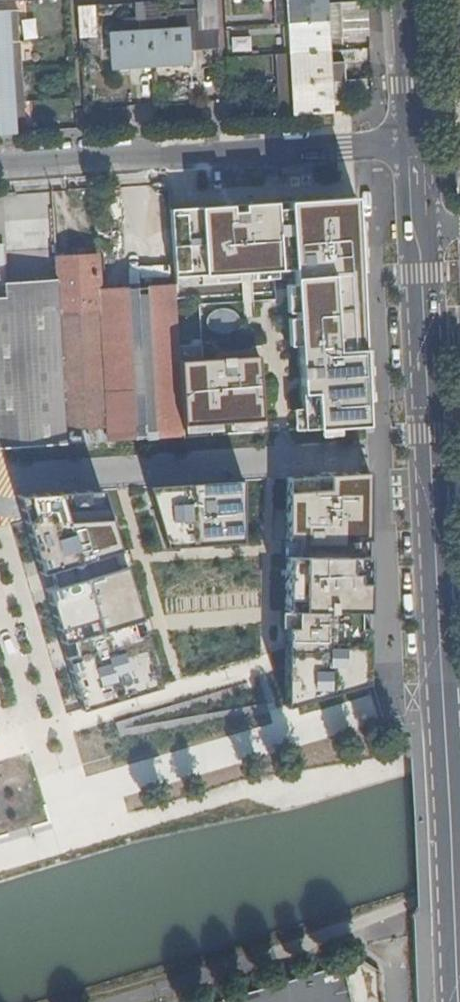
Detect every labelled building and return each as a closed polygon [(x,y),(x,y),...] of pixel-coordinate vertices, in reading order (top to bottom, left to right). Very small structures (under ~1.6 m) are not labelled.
[(160,14),(160,0),(137,0),(138,15),(148,16),(148,27),(110,30),(112,63),(190,59),(188,26),(152,28),(151,14),(160,14)] [(216,0),(201,0),(202,26),(218,26),(216,0)] [(331,109),(330,87),(361,85),(361,76),(346,76),(345,66),(330,67),(327,26),(366,24),(365,0),(274,0),(275,19),(290,19),(294,80),(279,81),(281,113),(331,109)] [(93,5),(74,5),(76,39),(94,38),(93,5)] [(26,129),(19,8),(0,9),(0,131),(26,129)] [(354,199),(156,211),(165,285),(265,281),(278,436),(365,426),(354,199)] [(101,253),(48,257),(52,317),(105,313),(101,253)] [(255,356),(173,362),(179,434),(254,430),(255,356)] [(371,464),(298,463),(292,696),(367,682),(371,464)] [(234,488),(134,493),(151,548),(237,550),(234,488)] [(98,492),(2,501),(59,710),(164,682),(98,492)] [(344,966),(271,987),(222,1001),(351,1001),(344,966)]
